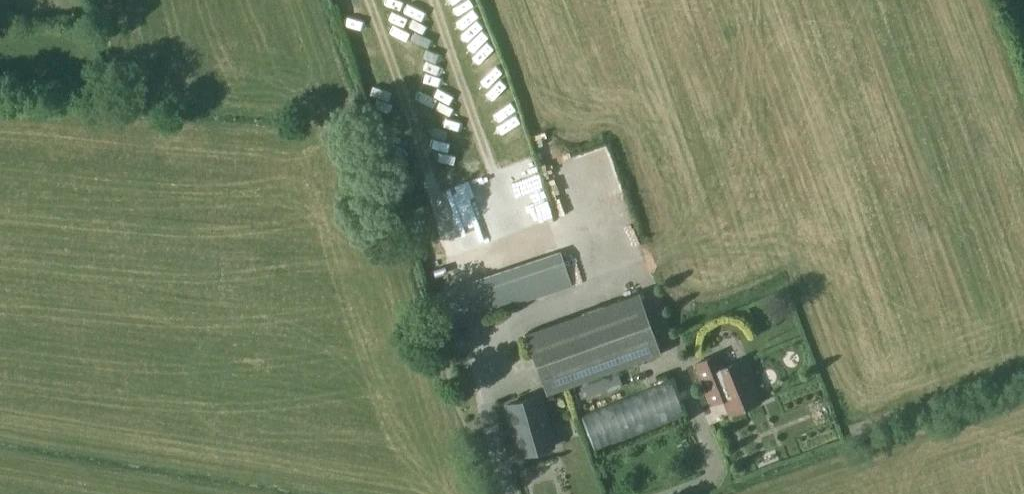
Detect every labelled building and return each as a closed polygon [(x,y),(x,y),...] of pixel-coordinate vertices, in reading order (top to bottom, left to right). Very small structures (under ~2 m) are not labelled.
[(411,18),(436,12),(433,0),(407,0),(411,18)] [(464,6),(444,9),(447,23),(435,25),(438,45),(456,42),(456,41),(477,37),(476,28),(459,31),(456,19),(466,17),(464,6)] [(367,21),(366,31),(382,33),(383,22),(367,21)] [(486,59),(486,49),(468,50),(468,59),(486,59)] [(458,53),(438,57),(439,67),(460,63),(458,53)] [(408,89),(412,106),(432,101),(428,85),(408,89)] [(473,174),(472,159),(451,160),(451,175),(473,174)] [(522,159),(501,167),(518,209),(540,201),(522,159)] [(407,198),(416,218),(432,212),(423,192),(407,198)] [(593,208),(614,200),(611,192),(590,200),(593,208)] [(429,215),(412,221),(427,260),(444,254),(429,215)] [(438,223),(441,233),(461,227),(458,217),(438,223)] [(466,264),(468,272),(494,267),(492,255),(485,256),(483,245),(471,247),(470,239),(450,242),(452,255),(434,258),(436,269),(466,264)] [(562,251),(439,292),(450,326),(573,285),(562,251)] [(660,353),(639,293),(527,333),(548,393),(660,353)] [(696,364),(709,398),(719,394),(720,396),(724,398),(730,413),(760,401),(743,360),(713,372),(708,359),(696,364)] [(685,416),(671,380),(582,415),(596,452),(685,416)] [(541,398),(509,408),(523,455),(555,446),(541,398)]
